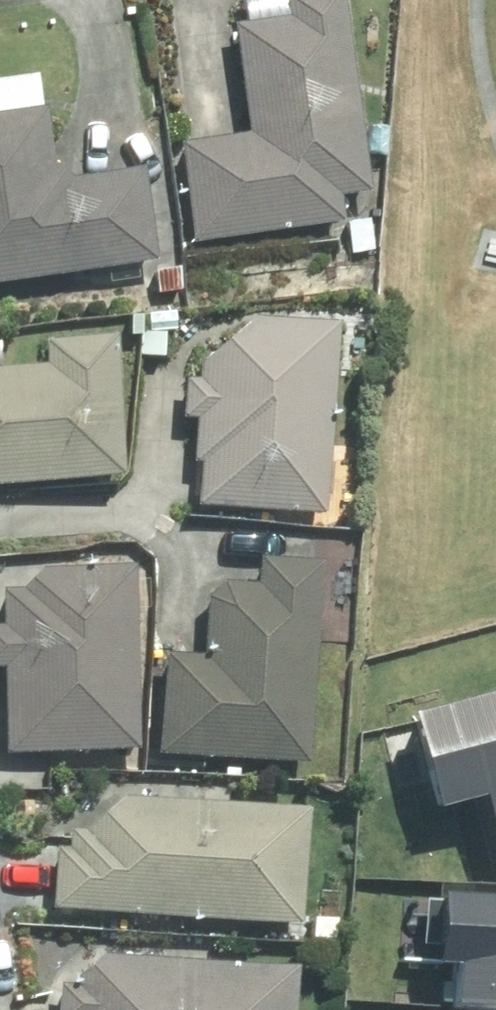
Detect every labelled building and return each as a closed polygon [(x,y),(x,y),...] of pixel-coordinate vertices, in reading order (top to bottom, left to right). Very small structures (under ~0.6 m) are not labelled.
[(367,190),(342,0),(289,0),(292,15),(234,23),(250,134),(178,143),(192,240),(341,220),(338,193),(367,190)] [(157,258),(143,162),(69,172),(49,157),(37,73),(0,78),(0,280),(157,258)] [(347,223),(350,253),(373,250),(369,221),(347,223)] [(177,269),(154,273),(158,292),(179,288),(177,269)] [(197,416),(194,462),(200,463),(197,505),(322,513),(336,324),(248,318),(197,362),(195,380),(185,380),(182,415),(197,416)] [(120,471),(107,334),(47,339),(49,361),(0,366),(0,481),(120,471)] [(164,655),(159,754),(305,761),(316,559),(260,555),(259,584),(226,582),(206,595),(202,656),(164,655)] [(0,626),(0,664),(5,664),(6,748),(135,746),(131,563),(38,564),(24,589),(3,588),(4,625),(0,626)] [(495,864),(495,693),(416,716),(442,807),(477,797),(495,864)] [(52,905),(297,921),(305,809),(128,798),(89,831),(67,830),(66,850),(56,848),(52,905)] [(495,1006),(495,894),(450,891),(445,956),(464,957),(460,1004),(495,1006)] [(311,938),(331,938),(330,918),(310,918),(311,938)] [(293,966),(103,956),(77,973),(76,985),(59,984),(58,1009),(291,1009),(293,966)]
